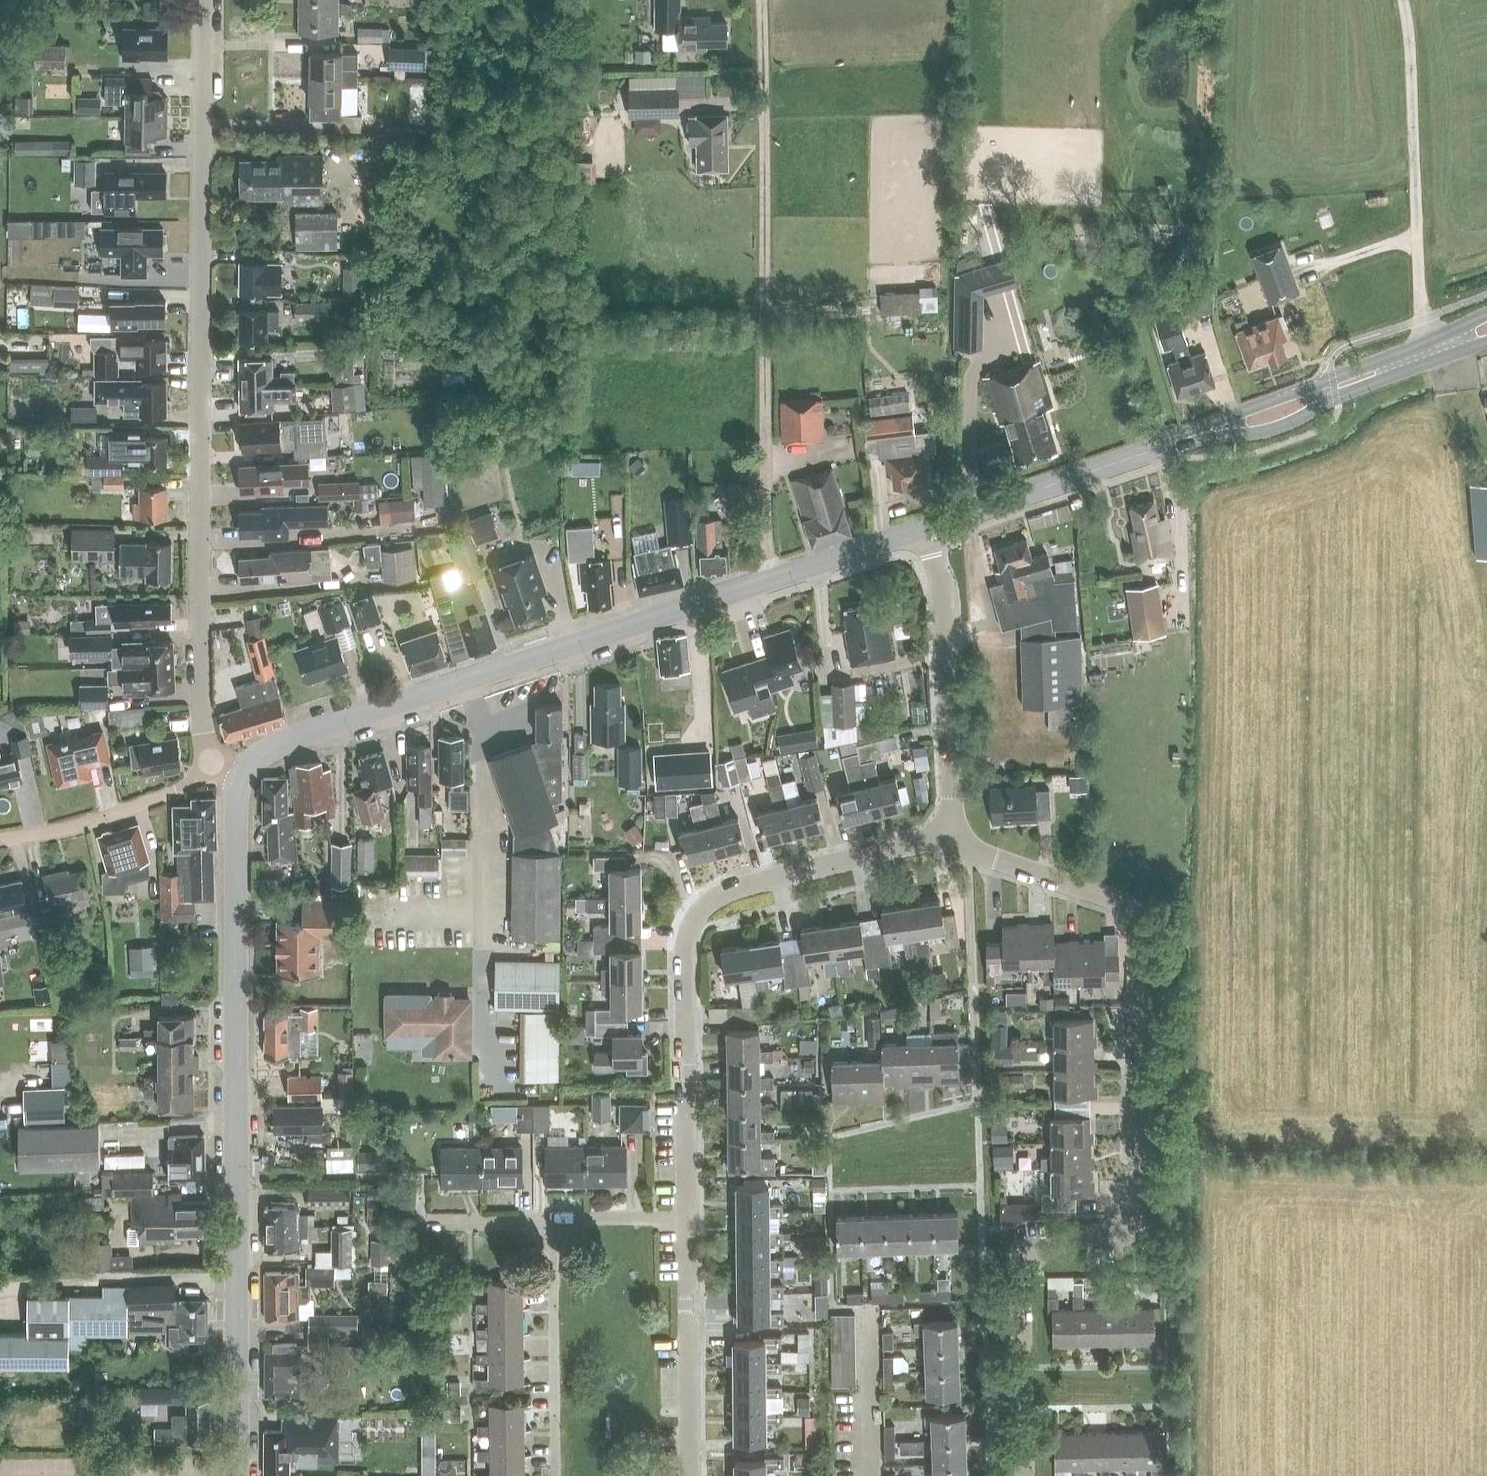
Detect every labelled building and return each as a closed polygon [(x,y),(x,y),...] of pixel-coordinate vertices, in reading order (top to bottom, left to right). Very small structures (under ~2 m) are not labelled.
[(299,8),(338,8),(338,1),(338,0),(299,0),(299,8)] [(726,44),(725,22),(709,22),(709,16),(680,16),(680,0),(655,0),(655,30),(679,30),(679,49),(705,49),(705,44),(726,44)] [(351,4),(338,1),(338,8),(299,8),(299,33),(338,33),(338,12),(351,12),(351,4)] [(357,42),(382,41),(390,41),(390,27),(357,27),(357,42)] [(167,59),(167,28),(124,28),(124,60),(139,60),(139,58),(167,59)] [(65,43),(35,42),(34,66),(65,67),(65,43)] [(425,47),(387,47),(387,69),(425,69),(425,47)] [(310,77),(357,77),(357,53),(310,53),(310,77)] [(679,117),(678,75),(628,76),(629,117),(679,117)] [(357,77),(310,77),(310,103),(310,119),(335,119),(335,130),(361,130),(361,115),(341,115),(341,103),(341,87),(357,87),(357,77)] [(166,116),(167,97),(151,97),(152,79),(106,78),(105,103),(126,104),(126,116),(166,116)] [(15,96),(15,112),(33,112),(33,95),(15,96)] [(79,96),(79,113),(101,113),(101,97),(79,96)] [(727,170),(726,114),(696,115),(696,117),(689,117),(690,144),(696,144),(697,170),(727,170)] [(166,116),(126,116),(125,153),(150,153),(151,135),(166,136),(166,116)] [(588,129),(587,116),(575,116),(575,130),(588,129)] [(73,142),(19,141),(19,153),(52,154),(72,154),(73,142)] [(283,204),(321,203),(320,155),(278,156),(278,162),(240,162),(240,172),(241,172),(242,186),(241,186),(241,196),(283,196),(283,204)] [(95,160),(74,160),(74,184),(95,184),(95,160)] [(595,181),(595,161),(576,161),(576,181),(595,181)] [(165,195),(165,173),(134,173),(134,175),(104,175),(104,210),(133,211),(133,195),(165,195)] [(337,249),(337,212),(295,212),(295,249),(337,249)] [(57,218),(57,236),(86,236),(86,218),(57,218)] [(146,276),(146,253),(157,253),(157,248),(162,248),(162,244),(165,243),(164,234),(162,232),(162,228),(146,229),(146,228),(100,228),(100,254),(121,254),(121,276),(146,276)] [(1253,252),(1268,297),(1295,288),(1280,243),(1253,252)] [(281,293),(282,264),(279,264),(240,263),(240,293),(267,293),(281,293)] [(995,265),(957,276),(957,306),(981,306),(981,294),(1002,288),(995,265)] [(362,295),(362,269),(344,269),(344,294),(362,295)] [(80,290),(55,289),(54,305),(78,307),(80,290)] [(919,291),(880,293),(881,314),(920,312),(919,291)] [(111,303),(112,324),(165,323),(165,301),(150,302),(143,301),(131,302),(131,303),(111,303)] [(328,302),(295,302),(295,319),(328,319),(328,302)] [(279,329),(279,311),(239,311),(239,340),(266,340),(267,329),(279,329)] [(1191,357),(1178,316),(1155,323),(1163,350),(1172,347),(1177,361),(1169,364),(1170,366),(1169,366),(1178,395),(1214,384),(1205,355),(1204,355),(1204,353),(1191,357)] [(1283,355),(1286,354),(1278,332),(1282,330),(1277,316),(1235,331),(1248,367),(1267,360),(1268,361),(1270,360),(1274,362),(1278,361),(1281,359),(1283,355)] [(165,340),(145,340),(144,340),(144,334),(124,334),(124,336),(90,336),(90,347),(94,351),(94,353),(94,374),(117,374),(117,359),(136,359),(136,367),(165,367),(165,340)] [(336,374),(337,385),(353,384),(350,347),(329,348),(330,375),(336,374)] [(48,358),(10,358),(10,370),(48,370),(48,358)] [(240,384),(294,384),(293,371),(281,371),(281,376),(272,376),(272,358),(239,358),(240,384)] [(1005,422),(1017,463),(1056,451),(1044,409),(1051,405),(1038,362),(982,379),(992,412),(996,411),(1000,424),(1005,422)] [(124,415),(165,415),(165,382),(142,383),(142,378),(94,378),(94,403),(123,402),(124,415)] [(294,384),(240,384),(240,410),(272,409),(272,399),(294,399),(294,384)] [(353,384),(337,385),(331,385),(332,410),(355,409),(353,384)] [(910,411),(907,392),(866,397),(868,415),(910,411)] [(822,399),(779,401),(781,441),(824,439),(822,399)] [(96,406),(71,406),(70,422),(96,422),(96,406)] [(907,485),(911,484),(910,481),(925,479),(922,453),(922,451),(915,452),(910,414),(863,420),(866,442),(876,441),(878,457),(885,456),(886,465),(891,464),(893,486),(897,486),(897,489),(907,487),(907,485)] [(242,451),(282,448),(281,445),(293,444),(294,457),(328,455),(325,417),(279,420),(240,423),(242,451)] [(439,444),(438,423),(422,423),(422,445),(439,444)] [(144,463),(166,463),(166,436),(148,437),(148,432),(109,432),(109,456),(121,456),(121,459),(144,459),(144,463)] [(423,488),(424,505),(445,504),(442,453),(410,455),(412,489),(423,488)] [(121,459),(121,456),(109,456),(86,456),(86,474),(121,474),(121,459)] [(241,494),(282,492),(282,484),(307,483),(306,462),(240,466),(240,469),(237,471),(237,479),(241,482),(241,494)] [(811,546),(849,534),(840,506),(842,505),(830,469),(792,482),(804,520),(803,520),(811,546)] [(124,487),(124,474),(91,475),(91,487),(124,487)] [(318,500),(360,498),(359,480),(317,482),(318,500)] [(1470,483),(1471,502),(1486,500),(1486,482),(1470,483)] [(751,500),(750,485),(729,485),(729,500),(751,500)] [(134,518),(166,518),(166,486),(139,486),(139,502),(134,502),(134,518)] [(669,541),(693,539),(690,497),(667,498),(669,541)] [(415,519),(413,498),(388,500),(390,522),(415,519)] [(1471,502),(1476,555),(1486,555),(1486,500),(1471,502)] [(1134,530),(1130,531),(1134,547),(1119,551),(1120,556),(1117,557),(1116,556),(1115,556),(1118,568),(1172,555),(1166,530),(1165,530),(1162,518),(1155,519),(1151,502),(1128,507),(1134,530)] [(328,505),(260,507),(260,511),(240,511),(240,535),(261,535),(261,539),(288,538),(288,527),(328,526),(328,505)] [(475,545),(499,537),(491,512),(467,520),(475,545)] [(698,572),(727,571),(726,550),(722,551),(720,519),(695,520),(697,552),(698,572)] [(580,560),(582,590),(587,589),(588,608),(611,605),(608,583),(611,582),(609,561),(594,562),(592,526),(566,528),(568,561),(580,560)] [(447,542),(461,583),(447,588),(443,574),(430,578),(452,661),(470,655),(470,654),(496,646),(485,614),(486,613),(474,579),(484,576),(470,533),(468,534),(466,527),(447,534),(449,541),(447,542)] [(114,528),(72,528),(72,560),(114,561),(114,546),(114,528)] [(1046,552),(1031,557),(1026,539),(994,548),(1000,569),(995,571),(998,583),(993,584),(1005,628),(1020,624),(1022,706),(1048,705),(1049,729),(1070,729),(1069,705),(1083,704),(1081,636),(1055,637),(1055,629),(1077,628),(1073,579),(1072,561),(1049,563),(1046,552)] [(114,561),(120,561),(120,572),(147,573),(147,580),(169,580),(170,542),(147,541),(147,543),(120,543),(120,546),(114,546),(114,561)] [(639,595),(683,585),(678,566),(675,554),(671,555),(669,546),(633,554),(635,563),(632,564),(634,576),(635,576),(639,595)] [(414,581),(413,548),(382,549),(383,582),(414,581)] [(241,581),(291,578),(291,581),(311,579),(309,549),(270,552),(270,557),(239,559),(241,581)] [(515,620),(545,610),(539,593),(545,591),(532,553),(491,567),(503,605),(509,603),(515,620)] [(1166,635),(1159,583),(1126,588),(1133,639),(1166,635)] [(425,609),(430,628),(442,625),(436,606),(435,606),(429,588),(417,592),(422,610),(425,609)] [(382,621),(372,593),(348,601),(358,629),(382,621)] [(315,598),(318,609),(328,639),(296,650),(307,682),(347,668),(336,635),(336,636),(333,629),(349,624),(339,594),(315,598)] [(157,621),(172,621),(171,602),(114,604),(115,621),(130,620),(130,625),(157,624),(157,621)] [(844,609),(848,636),(846,637),(851,664),(892,657),(886,624),(885,624),(884,623),(881,624),(881,621),(891,619),(889,605),(878,606),(878,603),(844,609)] [(111,632),(111,618),(86,619),(86,633),(111,632)] [(758,658),(769,690),(792,683),(788,669),(801,665),(789,628),(763,637),(769,655),(758,658)] [(413,674),(447,663),(436,631),(402,642),(413,674)] [(70,656),(111,656),(111,634),(69,634),(70,656)] [(660,674),(689,670),(685,635),(657,638),(660,674)] [(236,688),(238,694),(242,708),(220,715),(228,740),(286,722),(273,677),(274,677),(263,637),(246,641),(257,681),(236,688)] [(123,668),(123,669),(142,669),(173,669),(172,642),(155,643),(155,640),(141,641),(141,643),(123,644),(124,668),(123,668)] [(769,690),(758,658),(722,670),(734,708),(748,704),(752,716),(775,709),(769,690)] [(173,669),(142,669),(123,669),(124,694),(157,693),(157,690),(174,689),(173,669)] [(856,740),(854,683),(832,683),(833,725),(824,726),(824,744),(841,743),(856,740)] [(107,684),(79,684),(79,707),(107,707),(107,684)] [(591,740),(624,739),(624,705),(623,705),(621,703),(619,703),(619,684),(595,684),(595,703),(593,703),(592,705),(591,705),(591,740)] [(537,736),(561,736),(562,736),(562,704),(536,704),(537,736)] [(654,706),(656,742),(678,741),(676,705),(654,706)] [(145,724),(144,707),(108,710),(109,727),(145,724)] [(866,736),(866,724),(857,725),(858,739),(866,736)] [(777,735),(780,753),(818,746),(815,729),(777,735)] [(103,732),(77,738),(77,736),(47,743),(57,785),(91,777),(88,765),(109,760),(103,732)] [(19,752),(32,749),(28,735),(16,737),(19,752)] [(561,800),(561,736),(537,736),(537,740),(531,742),(531,743),(489,757),(514,829),(511,936),(559,936),(560,852),(559,852),(548,822),(556,819),(551,804),(561,800)] [(468,789),(463,789),(462,737),(439,737),(439,781),(450,781),(450,789),(448,789),(448,810),(468,810),(468,789)] [(179,765),(179,764),(176,738),(140,744),(141,746),(130,748),(133,767),(144,766),(145,773),(165,770),(177,767),(179,766),(179,765)] [(881,757),(880,751),(881,751),(878,739),(855,745),(872,813),(902,806),(895,778),(879,782),(873,759),(881,757)] [(841,744),(847,766),(852,789),(837,793),(843,821),(872,813),(855,745),(854,741),(841,744)] [(729,745),(733,759),(745,756),(742,742),(729,745)] [(430,804),(430,785),(429,745),(407,745),(407,785),(419,785),(419,804),(430,804)] [(929,768),(925,745),(912,748),(916,771),(929,768)] [(617,746),(617,784),(641,784),(640,746),(617,746)] [(22,780),(15,751),(1,755),(0,751),(0,785),(22,780)] [(383,816),(377,792),(375,785),(391,781),(383,751),(360,757),(361,763),(356,764),(363,789),(353,791),(361,822),(383,816)] [(655,763),(655,783),(711,783),(711,751),(683,751),(683,763),(655,763)] [(587,784),(586,752),(573,753),(574,785),(587,784)] [(825,786),(816,753),(799,758),(808,791),(825,786)] [(745,756),(733,759),(739,783),(751,780),(745,756)] [(739,783),(733,759),(716,763),(722,787),(739,783)] [(313,826),(311,807),(326,805),(326,812),(334,811),(329,769),(322,770),(321,763),(292,767),(290,769),(295,809),(297,828),(313,826)] [(765,776),(768,786),(774,809),(757,813),(764,841),(794,833),(781,782),(778,773),(765,776)] [(1086,791),(1085,775),(1069,775),(1070,792),(1086,791)] [(269,862),(294,860),(292,812),(286,813),(286,778),(263,778),(263,823),(269,822),(269,862)] [(781,782),(794,833),(823,826),(816,798),(800,802),(794,779),(781,782)] [(992,822),(1050,818),(1049,789),(1034,790),(1034,786),(990,789),(992,822)] [(700,792),(703,802),(702,802),(715,853),(744,846),(737,818),(721,822),(714,792),(700,792)] [(676,793),(665,794),(666,816),(677,816),(676,793)] [(655,816),(666,816),(665,794),(654,794),(654,801),(655,814),(655,816)] [(213,847),(217,847),(215,797),(191,798),(191,805),(173,805),(174,851),(179,851),(179,873),(161,873),(161,918),(194,918),(194,899),(214,898),(213,847)] [(655,814),(654,801),(646,801),(647,814),(655,814)] [(715,853),(702,802),(689,805),(695,829),(679,833),(686,860),(715,853)] [(150,876),(148,860),(138,824),(110,833),(108,830),(103,832),(102,835),(98,837),(108,870),(101,872),(102,893),(126,892),(126,884),(150,876)] [(454,838),(442,838),(441,853),(462,853),(463,838),(454,838)] [(373,839),(357,839),(357,871),(373,871),(373,839)] [(350,895),(352,843),(332,842),(331,895),(350,895)] [(438,879),(438,854),(405,854),(405,879),(438,879)] [(586,898),(640,897),(639,869),(625,869),(625,856),(593,856),(593,870),(610,870),(610,897),(586,897),(586,898)] [(49,903),(89,894),(83,870),(64,875),(63,871),(42,876),(49,903)] [(26,909),(19,881),(0,885),(0,928),(29,922),(26,909)] [(586,910),(611,910),(611,926),(593,926),(593,939),(626,939),(626,926),(640,926),(640,897),(586,898),(586,910)] [(275,952),(277,952),(277,973),(318,973),(318,939),(346,938),(346,900),(301,900),(301,920),(277,920),(277,941),(275,941),(275,952)] [(911,905),(918,955),(919,955),(921,969),(932,967),(927,932),(943,930),(945,947),(958,945),(954,913),(941,915),(939,901),(911,905)] [(918,955),(911,905),(882,910),(885,931),(873,933),(879,976),(880,976),(878,965),(891,963),(887,938),(902,936),(905,957),(918,955)] [(55,928),(51,909),(38,912),(43,931),(55,928)] [(879,976),(873,933),(861,935),(859,921),(830,925),(834,954),(837,975),(850,973),(847,952),(862,950),(867,978),(879,976)] [(834,954),(830,925),(801,930),(804,951),(792,953),(797,985),(810,983),(806,958),(834,954)] [(1011,973),(1010,965),(1028,965),(1027,926),(1002,927),(1002,944),(986,944),(986,990),(991,990),(990,984),(995,984),(995,973),(1011,973)] [(1027,926),(1028,965),(1053,965),(1052,944),(1053,944),(1053,926),(1027,926)] [(626,939),(593,939),(593,952),(611,952),(611,968),(601,968),(601,980),(640,979),(640,950),(626,950),(626,939)] [(797,985),(792,953),(780,955),(778,941),(750,945),(759,1004),(760,1004),(757,989),(769,987),(767,972),(782,969),(785,987),(797,985)] [(1053,965),(1053,983),(1078,982),(1078,943),(1053,944),(1052,944),(1053,965)] [(1078,943),(1078,982),(1104,982),(1104,979),(1118,978),(1118,955),(1104,955),(1104,943),(1078,943)] [(759,1004),(750,945),(721,949),(725,978),(738,976),(743,1007),(759,1004)] [(154,969),(153,947),(129,947),(129,969),(154,969)] [(560,960),(495,960),(495,1009),(559,1010),(560,960)] [(931,975),(933,988),(946,986),(944,973),(931,975)] [(640,979),(601,980),(601,992),(611,992),(611,1009),(585,1009),(585,1022),(627,1022),(627,1009),(641,1009),(640,979)] [(811,997),(808,984),(799,986),(801,998),(811,997)] [(178,1003),(177,991),(161,991),(161,1003),(178,1003)] [(469,1000),(429,1000),(429,996),(387,995),(387,1034),(435,1034),(434,1054),(469,1054),(469,1000)] [(1053,998),(1039,997),(1039,1009),(1053,1009),(1053,998)] [(1069,1009),(1069,997),(1054,997),(1054,1009),(1069,1009)] [(842,1014),(840,1003),(828,1005),(829,1016),(842,1014)] [(738,1004),(709,1004),(709,1020),(760,1020),(760,1008),(738,1008),(738,1004)] [(265,1014),(264,1056),(289,1056),(289,1058),(297,1058),(297,1056),(300,1056),(300,1030),(317,1030),(317,1008),(300,1007),(300,1014),(293,1014),(265,1014)] [(1006,1010),(991,1010),(991,1024),(1006,1024),(1006,1010)] [(144,1027),(144,1038),(193,1038),(193,1015),(158,1015),(158,1027),(144,1027)] [(854,1029),(853,1017),(840,1018),(841,1030),(854,1029)] [(1053,1020),(1054,1045),(1092,1045),(1092,1020),(1053,1020)] [(585,1033),(594,1033),(594,1036),(613,1036),(613,1053),(594,1053),(595,1069),(612,1069),(612,1064),(624,1064),(624,1073),(646,1073),(646,1054),(641,1054),(641,1035),(627,1035),(627,1022),(585,1022),(585,1033)] [(758,1057),(758,1062),(772,1061),(772,1051),(758,1051),(758,1031),(727,1031),(727,1046),(722,1046),(722,1058),(727,1058),(758,1057)] [(933,1083),(933,1082),(948,1082),(958,1082),(958,1067),(969,1066),(968,1043),(957,1044),(956,1032),(932,1033),(932,1044),(931,1044),(933,1083)] [(136,1049),(136,1037),(119,1038),(119,1049),(136,1049)] [(144,1038),(144,1048),(158,1048),(158,1062),(198,1062),(198,1056),(193,1056),(193,1038),(144,1038)] [(933,1083),(931,1044),(906,1045),(907,1084),(908,1084),(908,1083),(923,1083),(933,1083)] [(907,1084),(906,1045),(881,1046),(881,1061),(883,1084),(897,1084),(907,1084)] [(1092,1046),(1092,1045),(1054,1045),(1054,1071),(1093,1070),(1092,1046)] [(1013,1048),(994,1048),(993,1065),(1013,1065),(1013,1048)] [(758,1084),(758,1089),(773,1089),(773,1078),(758,1078),(758,1062),(758,1057),(727,1058),(727,1073),(722,1073),(722,1085),(727,1085),(758,1084)] [(883,1084),(881,1061),(856,1062),(858,1101),(859,1101),(873,1100),(873,1101),(883,1100),(883,1084)] [(144,1075),(144,1086),(193,1085),(193,1067),(198,1067),(198,1062),(158,1062),(158,1075),(144,1075)] [(858,1101),(856,1062),(831,1063),(832,1102),(848,1101),(848,1102),(858,1101)] [(1054,1071),(1054,1097),(1093,1096),(1093,1086),(1092,1086),(1092,1072),(1093,1070),(1054,1071)] [(353,1096),(352,1072),(338,1072),(338,1096),(353,1096)] [(322,1098),(322,1075),(288,1076),(289,1098),(322,1098)] [(1023,1086),(1023,1075),(1007,1075),(1007,1086),(1023,1086)] [(759,1111),(759,1115),(773,1115),(773,1104),(758,1104),(758,1089),(758,1084),(727,1085),(727,1100),(723,1100),(723,1112),(728,1112),(759,1111)] [(144,1086),(144,1096),(158,1096),(158,1108),(193,1108),(193,1085),(144,1086)] [(24,1089),(25,1122),(64,1121),(63,1088),(24,1089)] [(780,1088),(780,1107),(820,1107),(820,1092),(795,1092),(795,1088),(780,1088)] [(611,1118),(611,1092),(592,1092),(592,1118),(611,1118)] [(338,1100),(338,1096),(322,1097),(322,1110),(338,1110),(338,1111),(350,1111),(350,1099),(338,1100)] [(650,1130),(650,1103),(619,1103),(619,1131),(650,1130)] [(532,1105),(532,1131),(550,1131),(550,1104),(532,1105)] [(517,1132),(532,1131),(532,1105),(516,1105),(517,1132)] [(307,1141),(330,1141),(330,1131),(321,1131),(321,1106),(273,1106),(274,1132),(307,1131),(307,1141)] [(759,1142),(773,1142),(773,1131),(759,1131),(759,1115),(759,1111),(728,1112),(728,1127),(723,1127),(723,1139),(728,1139),(728,1138),(759,1138),(759,1142)] [(801,1126),(814,1126),(814,1113),(800,1113),(801,1126)] [(1050,1117),(1051,1143),(1090,1142),(1090,1116),(1050,1117)] [(1007,1141),(1007,1123),(991,1124),(991,1141),(1007,1141)] [(100,1166),(99,1124),(19,1127),(20,1169),(100,1166)] [(175,1181),(205,1180),(203,1135),(168,1136),(169,1182),(175,1182),(175,1181)] [(728,1138),(728,1139),(728,1153),(723,1153),(723,1166),(758,1165),(758,1169),(773,1169),(773,1158),(759,1158),(759,1142),(759,1138),(728,1138)] [(1041,1157),(1041,1169),(1051,1169),(1051,1168),(1090,1168),(1090,1142),(1051,1143),(1051,1157),(1041,1157)] [(585,1147),(585,1184),(625,1184),(624,1146),(585,1147)] [(1008,1146),(992,1146),(992,1164),(1007,1165),(1008,1146)] [(481,1148),(481,1186),(521,1185),(520,1147),(481,1148)] [(585,1184),(585,1147),(545,1147),(546,1185),(585,1184)] [(481,1186),(481,1148),(441,1148),(442,1186),(481,1186)] [(1042,1193),(1042,1209),(1074,1209),(1074,1193),(1091,1193),(1090,1168),(1051,1168),(1051,1169),(1051,1193),(1042,1193)] [(153,1172),(112,1173),(113,1196),(153,1194),(153,1172)] [(349,1207),(349,1185),(307,1186),(307,1207),(349,1207)] [(768,1213),(768,1217),(781,1216),(781,1206),(768,1206),(767,1185),(736,1186),(737,1201),(731,1201),(731,1214),(737,1214),(768,1213)] [(183,1236),(206,1235),(205,1201),(182,1202),(181,1195),(133,1196),(134,1228),(138,1227),(139,1242),(183,1241),(183,1236)] [(1037,1217),(1036,1203),(1020,1204),(1020,1218),(1037,1217)] [(1006,1221),(1005,1204),(998,1205),(998,1221),(1006,1221)] [(298,1207),(265,1206),(265,1228),(307,1228),(307,1214),(298,1214),(298,1207)] [(768,1240),(768,1243),(782,1243),(782,1232),(768,1232),(768,1217),(768,1213),(737,1214),(737,1228),(732,1228),(732,1240),(737,1240),(768,1240)] [(932,1214),(933,1247),(957,1246),(956,1213),(932,1214)] [(908,1215),(909,1248),(933,1247),(932,1214),(908,1215)] [(884,1216),(885,1249),(909,1248),(908,1215),(884,1216)] [(885,1249),(884,1216),(859,1217),(861,1250),(885,1249)] [(861,1250),(859,1217),(835,1218),(836,1251),(861,1250)] [(265,1228),(265,1250),(298,1250),(298,1239),(307,1239),(307,1228),(265,1228)] [(351,1265),(351,1228),(331,1228),(331,1265),(351,1265)] [(387,1260),(388,1240),(373,1240),(373,1260),(387,1260)] [(768,1267),(768,1270),(782,1270),(782,1259),(768,1259),(768,1243),(768,1240),(737,1240),(737,1255),(732,1255),(732,1267),(737,1267),(768,1267)] [(73,1248),(74,1269),(88,1268),(88,1270),(113,1269),(111,1241),(86,1243),(86,1247),(73,1248)] [(334,1267),(306,1267),(305,1285),(334,1285),(334,1267)] [(768,1294),(768,1297),(782,1297),(782,1286),(768,1286),(768,1270),(768,1267),(737,1267),(737,1281),(732,1282),(732,1294),(737,1294),(768,1294)] [(310,1285),(298,1285),(298,1271),(264,1272),(265,1319),(298,1318),(298,1302),(305,1302),(310,1299),(310,1285)] [(1158,1278),(1149,1278),(1149,1291),(1158,1291),(1158,1278)] [(488,1308),(522,1307),(522,1282),(488,1282),(488,1303),(475,1303),(475,1313),(488,1313),(488,1308)] [(1083,1296),(1083,1282),(1073,1282),(1074,1296),(1083,1296)] [(0,1333),(0,1365),(69,1366),(69,1350),(85,1349),(85,1333),(127,1334),(127,1331),(165,1330),(166,1344),(171,1349),(188,1349),(188,1338),(207,1338),(206,1298),(173,1299),(173,1285),(102,1286),(102,1297),(29,1296),(29,1334),(0,1333)] [(934,1300),(934,1290),(918,1290),(918,1300),(934,1300)] [(934,1290),(934,1300),(950,1300),(950,1290),(934,1290)] [(871,1302),(887,1301),(887,1291),(871,1292),(871,1302)] [(903,1291),(887,1291),(887,1301),(903,1301),(903,1291)] [(863,1302),(863,1292),(846,1292),(846,1303),(863,1302)] [(737,1308),(733,1308),(733,1321),(737,1321),(768,1320),(768,1324),(782,1324),(782,1297),(768,1297),(768,1294),(737,1294),(737,1308)] [(1127,1308),(1123,1308),(1108,1308),(1107,1296),(1098,1296),(1098,1308),(1102,1308),(1103,1344),(1128,1343),(1127,1308)] [(1127,1308),(1128,1343),(1153,1343),(1153,1308),(1133,1308),(1132,1296),(1123,1296),(1123,1308),(1127,1308)] [(1076,1309),(1072,1309),(1057,1309),(1057,1297),(1047,1297),(1048,1311),(1051,1311),(1052,1345),(1077,1344),(1076,1309)] [(1102,1308),(1098,1308),(1082,1309),(1082,1297),(1072,1297),(1072,1309),(1076,1309),(1077,1344),(1103,1344),(1102,1308)] [(488,1333),(522,1333),(522,1307),(488,1308),(488,1313),(488,1328),(476,1328),(476,1338),(488,1338),(488,1333)] [(308,1332),(329,1332),(357,1332),(357,1314),(308,1314),(308,1332)] [(462,1327),(462,1314),(446,1314),(446,1328),(462,1327)] [(830,1315),(830,1327),(854,1327),(854,1314),(830,1315)] [(914,1334),(924,1334),(924,1347),(957,1346),(956,1322),(914,1323),(914,1334)] [(830,1327),(830,1339),(855,1339),(854,1327),(830,1327)] [(893,1348),(892,1331),(883,1331),(883,1348),(893,1348)] [(328,1346),(329,1332),(308,1332),(308,1345),(328,1346)] [(488,1358),(522,1358),(522,1333),(488,1333),(488,1338),(488,1353),(476,1353),(476,1363),(489,1363),(488,1358)] [(459,1352),(459,1338),(441,1338),(441,1352),(459,1352)] [(764,1366),(764,1362),(764,1347),(781,1347),(781,1338),(763,1338),(763,1341),(733,1341),(733,1366),(764,1366)] [(830,1339),(831,1351),(855,1351),(855,1339),(830,1339)] [(299,1395),(299,1352),(295,1352),(295,1343),(273,1343),(273,1351),(265,1351),(265,1395),(272,1395),(272,1403),(289,1402),(289,1395),(299,1395)] [(957,1346),(924,1347),(925,1371),(958,1370),(957,1346)] [(831,1351),(831,1363),(855,1362),(855,1351),(831,1351)] [(883,1372),(893,1372),(893,1356),(883,1356),(883,1372)] [(488,1358),(489,1363),(489,1378),(476,1378),(476,1388),(490,1388),(490,1384),(522,1384),(522,1358),(488,1358)] [(764,1366),(733,1366),(733,1391),(764,1391),(764,1387),(764,1372),(781,1372),(781,1362),(764,1362),(764,1366)] [(831,1363),(831,1375),(855,1374),(855,1362),(831,1363)] [(958,1370),(925,1371),(926,1395),(959,1394),(958,1370)] [(893,1388),(893,1372),(883,1372),(883,1388),(893,1388)] [(856,1386),(855,1374),(831,1375),(831,1386),(856,1386)] [(461,1394),(460,1381),(446,1381),(447,1394),(461,1394)] [(142,1415),(157,1414),(157,1401),(181,1400),(181,1387),(141,1387),(142,1415)] [(764,1391),(733,1391),(734,1416),(764,1416),(764,1412),(764,1396),(781,1396),(781,1387),(764,1387),(764,1391)] [(188,1443),(210,1443),(209,1399),(187,1400),(187,1415),(173,1415),(174,1428),(154,1428),(155,1444),(174,1443),(188,1443)] [(489,1430),(523,1430),(522,1404),(489,1405),(489,1425),(477,1425),(477,1435),(489,1435),(489,1430)] [(441,1422),(460,1421),(460,1408),(440,1409),(441,1422)] [(764,1416),(734,1416),(734,1441),(765,1441),(765,1421),(781,1421),(781,1412),(764,1412),(764,1416)] [(337,1415),(282,1415),(282,1431),(264,1430),(264,1475),(289,1475),(289,1464),(297,1464),(297,1462),(337,1462),(337,1429),(337,1415)] [(931,1424),(931,1440),(964,1439),(963,1415),(924,1416),(924,1424),(931,1424)] [(884,1442),(894,1442),(894,1426),(884,1426),(884,1442)] [(489,1455),(523,1455),(523,1430),(489,1430),(489,1435),(489,1450),(477,1450),(477,1460),(490,1460),(489,1455)] [(1109,1468),(1125,1467),(1125,1475),(1135,1475),(1134,1467),(1130,1467),(1129,1432),(1104,1433),(1105,1468),(1109,1468)] [(1134,1467),(1150,1467),(1150,1475),(1160,1475),(1160,1465),(1155,1465),(1155,1432),(1129,1432),(1130,1467),(1134,1467)] [(1078,1433),(1053,1434),(1054,1469),(1074,1468),(1074,1475),(1084,1475),(1084,1468),(1079,1468),(1078,1433)] [(1109,1468),(1105,1468),(1104,1433),(1078,1433),(1079,1468),(1084,1468),(1099,1468),(1100,1475),(1109,1475),(1109,1468)] [(965,1463),(964,1439),(931,1440),(932,1464),(965,1463)] [(923,1452),(923,1440),(899,1440),(900,1453),(923,1452)] [(894,1458),(894,1442),(884,1442),(884,1458),(894,1458)] [(523,1455),(489,1455),(490,1460),(490,1475),(477,1475),(523,1475),(523,1455)] [(765,1467),(782,1467),(782,1458),(764,1458),(764,1461),(734,1461),(734,1475),(765,1475),(765,1467)] [(965,1463),(932,1464),(933,1475),(966,1475),(965,1463)]
